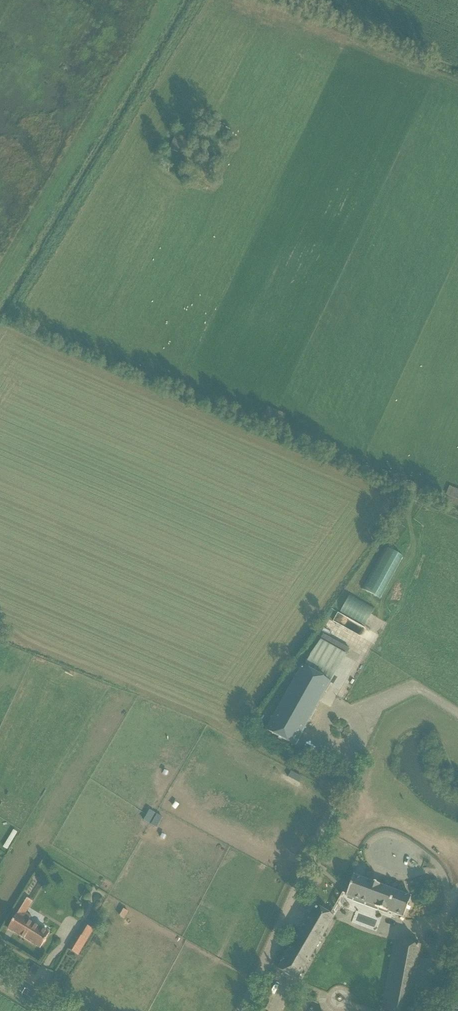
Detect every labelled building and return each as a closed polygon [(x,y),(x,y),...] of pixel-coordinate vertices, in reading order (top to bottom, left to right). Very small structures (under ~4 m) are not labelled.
[(369,629),(378,613),(354,598),(344,614),(369,629)] [(303,750),(352,650),(322,635),(273,736),(303,750)] [(340,894),(399,915),(406,894),(348,873),(340,894)] [(317,908),(283,973),(306,984),(339,919),(317,908)] [(2,929),(39,949),(49,929),(12,910),(2,929)] [(123,919),(128,922),(133,914),(128,911),(123,919)] [(86,939),(80,936),(72,951),(84,958),(98,931),(92,928),(86,939)] [(401,944),(395,983),(402,984),(401,990),(407,991),(408,987),(418,988),(424,947),(401,944)]
